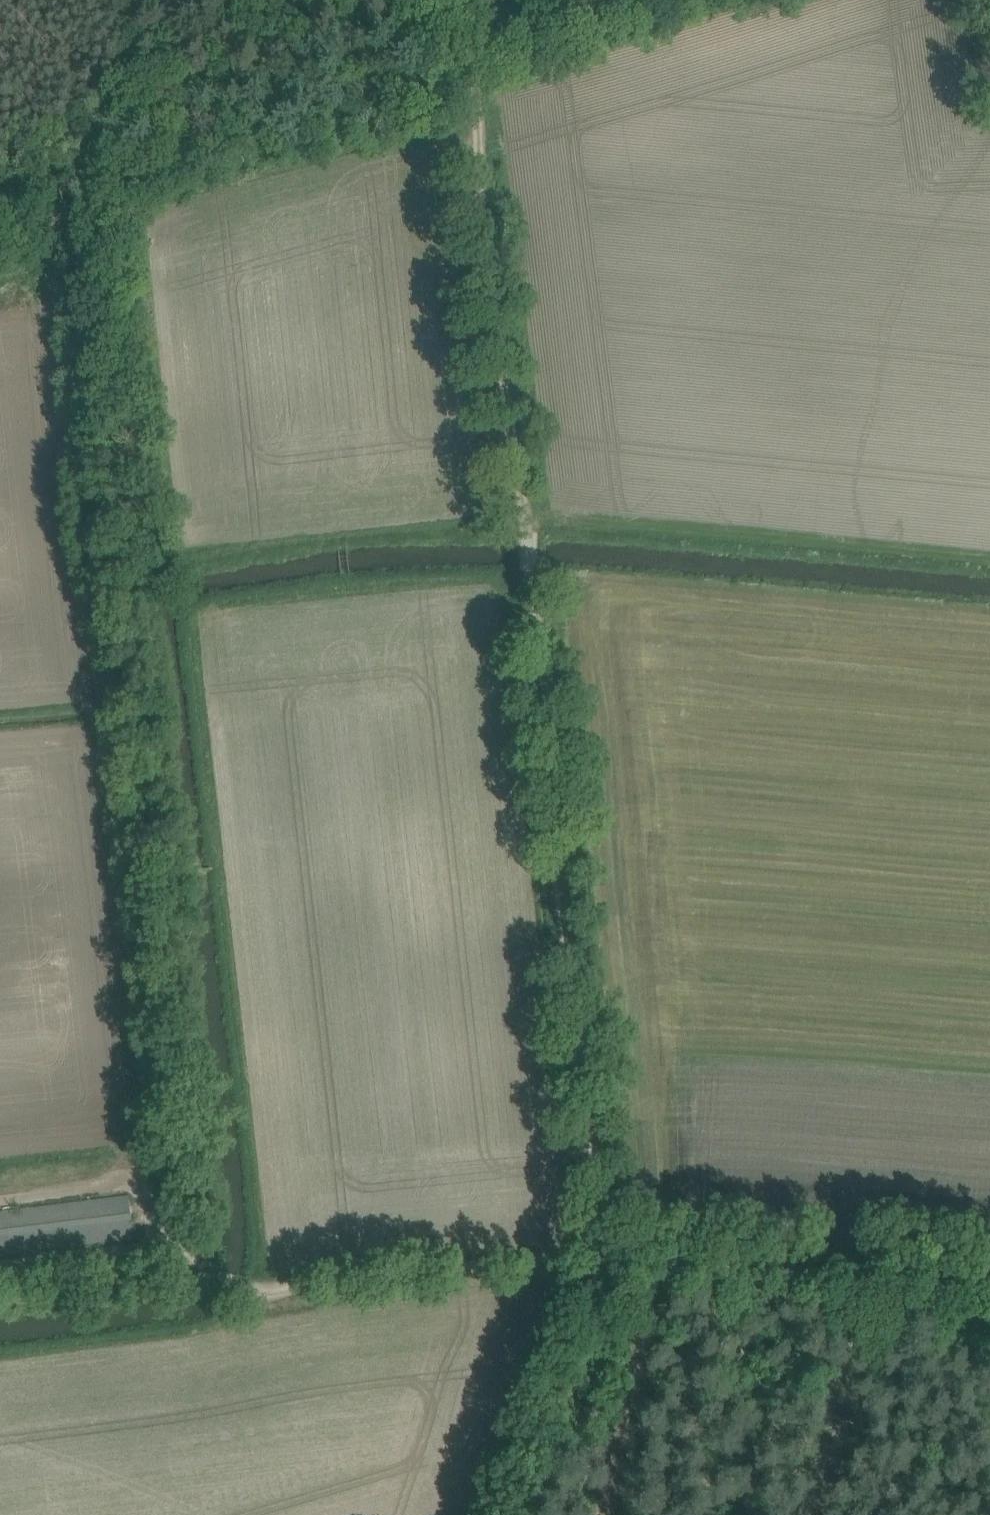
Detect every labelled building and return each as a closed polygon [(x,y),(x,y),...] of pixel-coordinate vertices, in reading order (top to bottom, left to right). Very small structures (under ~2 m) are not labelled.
[(0,1209),(0,1254),(137,1237),(132,1192),(0,1209)]
